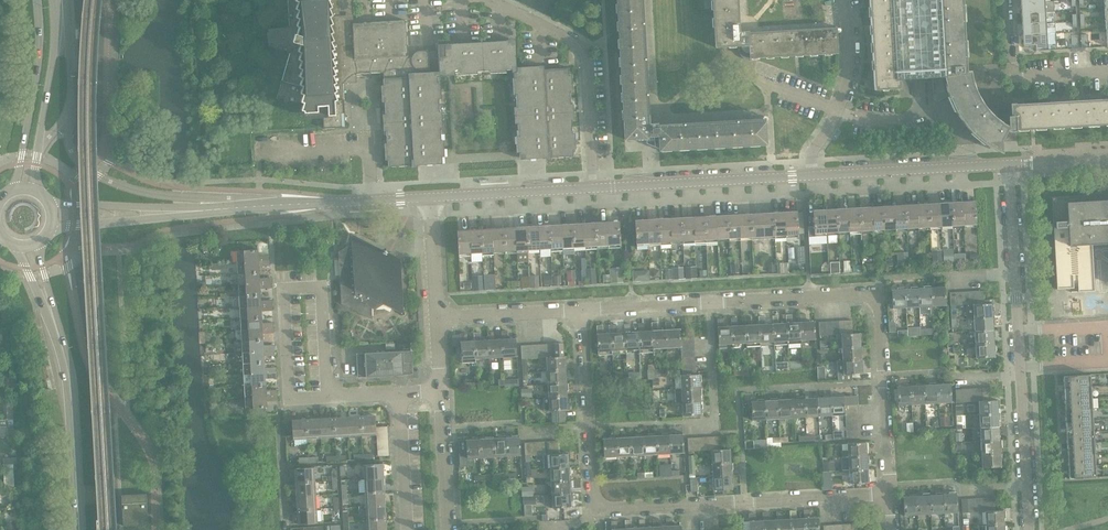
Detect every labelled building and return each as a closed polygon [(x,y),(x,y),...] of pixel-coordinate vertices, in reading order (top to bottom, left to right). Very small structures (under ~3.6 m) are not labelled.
[(268,29),(269,47),(290,53),(277,99),(284,98),(284,104),(305,103),(305,112),(320,112),(320,116),(323,116),(324,128),(346,127),(343,84),(350,83),(350,75),(355,74),(353,27),(347,27),(346,15),(340,16),(339,0),(288,0),(290,27),(268,29)] [(625,140),(647,138),(647,137),(659,136),(659,151),(766,144),(765,119),(746,120),(746,123),(659,128),(658,123),(647,124),(640,0),(617,0),(625,140)] [(715,48),(724,47),(738,46),(739,49),(740,51),(741,53),(742,54),(745,56),(747,56),(750,57),(750,59),(752,59),(838,54),(837,28),(836,28),(836,31),(749,36),(749,31),(737,32),(736,20),(739,19),(738,0),(712,0),(715,48)] [(987,109),(981,101),(974,85),(973,85),(970,72),(967,72),(967,66),(966,57),(963,57),(962,41),(965,41),(964,22),(961,22),(960,5),(963,5),(963,0),(869,0),(870,13),(875,90),(900,88),(900,80),(921,78),(932,78),(933,95),(948,94),(948,96),(949,97),(947,97),(955,112),(956,112),(963,123),(971,133),(971,134),(983,145),(984,144),(985,144),(996,150),(1003,154),(1002,141),(1007,131),(1006,108),(987,109)] [(1045,2),(1021,3),(1022,13),(1046,12),(1045,2)] [(1046,12),(1022,13),(1022,24),(1046,23),(1046,12)] [(406,20),(352,23),(353,27),(355,74),(384,73),(384,79),(384,80),(410,78),(408,58),(406,20)] [(1046,23),(1022,24),(1023,35),(1047,33),(1046,23)] [(1047,33),(1023,35),(1023,46),(1036,45),(1036,51),(1048,50),(1047,33)] [(439,45),(439,46),(438,46),(438,45),(438,50),(421,51),(419,51),(418,51),(417,52),(416,53),(415,53),(414,54),(413,55),(413,56),(412,58),(408,58),(410,78),(438,77),(441,77),(441,76),(450,76),(455,76),(455,73),(512,69),(512,73),(515,72),(517,72),(517,68),(515,41),(445,44),(439,45)] [(515,72),(519,145),(520,160),(574,157),(569,68),(544,69),(544,66),(517,68),(517,72),(515,72)] [(410,78),(384,80),(389,167),(443,164),(438,77),(410,78)] [(1036,129),(1107,125),(1107,99),(1103,99),(1103,102),(1006,108),(1007,131),(1009,131),(1010,132),(1012,132),(1013,132),(1015,131),(1016,130),(1018,130),(1036,129)] [(926,125),(926,135),(936,134),(935,125),(926,125)] [(1090,202),(1089,195),(1052,197),(1057,289),(1074,288),(1073,279),(1078,279),(1078,292),(1095,291),(1092,244),(1104,244),(1107,244),(1107,200),(1090,202)] [(963,202),(951,203),(953,225),(964,224),(963,202)] [(975,202),(963,202),(964,224),(964,228),(976,227),(976,217),(976,215),(975,215),(975,202)] [(951,203),(940,204),(941,226),(953,225),(951,203)] [(929,204),(917,205),(918,227),(930,226),(929,204)] [(940,204),(929,204),(930,226),(941,226),(940,204)] [(917,205),(906,206),(907,228),(918,227),(917,205)] [(894,206),(883,207),(884,229),(895,228),(894,206)] [(906,206),(894,206),(895,228),(907,228),(906,206)] [(883,207),(871,208),(872,230),(884,229),(883,207)] [(860,208),(848,209),(849,231),(861,230),(860,208)] [(871,208),(860,208),(861,230),(861,234),(873,233),(872,230),(871,208)] [(848,209),(837,210),(838,232),(849,231),(848,209)] [(827,232),(826,210),(814,211),(814,224),(814,227),(814,226),(815,233),(827,232)] [(837,210),(826,210),(827,232),(827,236),(838,235),(838,232),(837,210)] [(797,212),(785,213),(786,235),(798,234),(798,227),(798,225),(797,225),(797,212)] [(774,213),(762,214),(763,236),(775,235),(774,213)] [(785,213),(774,213),(775,235),(786,235),(785,213)] [(762,214),(751,215),(752,237),(763,236),(762,214)] [(739,215),(728,216),(729,238),(740,237),(739,215)] [(751,215),(739,215),(740,237),(752,237),(751,215)] [(728,216),(716,217),(717,239),(729,238),(728,216)] [(705,217),(693,218),(695,245),(695,246),(706,245),(705,217)] [(705,217),(706,245),(718,245),(717,239),(716,217),(705,217)] [(682,219),(683,241),(683,246),(695,245),(693,218),(682,219)] [(670,219),(659,220),(660,242),(660,248),(672,248),(672,241),(670,219)] [(682,219),(670,219),(672,241),(683,241),(682,219)] [(647,220),(636,221),(636,234),(636,237),(637,243),(637,250),(649,249),(649,242),(647,220)] [(659,220),(647,220),(649,242),(660,242),(659,220)] [(607,223),(608,245),(608,248),(620,247),(620,238),(620,235),(619,222),(607,223)] [(584,224),(585,246),(585,249),(597,249),(597,245),(595,223),(584,224)] [(607,223),(595,223),(597,245),(608,245),(607,223)] [(584,224),(573,225),(574,247),(585,246),(584,224)] [(561,225),(550,226),(551,248),(562,247),(561,225)] [(573,225),(561,225),(562,247),(574,247),(573,225)] [(538,227),(539,249),(540,252),(551,251),(551,248),(550,226),(538,227)] [(527,227),(515,228),(517,250),(528,249),(527,227)] [(538,227),(527,227),(528,249),(539,249),(538,227)] [(515,228),(504,229),(505,251),(517,250),(515,228)] [(492,229),(481,230),(482,252),(494,251),(492,229)] [(504,229),(492,229),(494,251),(505,251),(504,229)] [(481,230),(469,231),(471,253),(482,252),(481,230)] [(471,253),(469,231),(458,231),(458,244),(458,247),(459,247),(459,253),(471,253)] [(351,244),(338,252),(340,274),(341,304),(370,318),(370,316),(372,316),(372,306),(381,300),(386,303),(390,305),(401,298),(399,260),(386,254),(387,253),(387,252),(384,251),(362,240),(354,246),(351,244)] [(237,251),(238,262),(270,261),(269,255),(258,256),(258,250),(237,251)] [(270,261),(238,262),(238,274),(259,273),(259,267),(270,266),(270,261)] [(840,263),(831,263),(831,273),(840,272),(840,263)] [(575,269),(567,270),(567,281),(568,281),(576,280),(575,269)] [(579,269),(577,269),(578,280),(586,280),(587,280),(586,269),(579,269)] [(697,269),(686,269),(686,278),(697,277),(697,269)] [(623,270),(611,270),(612,282),(623,281),(623,270)] [(684,270),(673,270),(674,278),(684,278),(684,270)] [(596,271),(587,272),(587,283),(597,283),(596,271)] [(259,273),(238,274),(239,285),(271,283),(271,278),(260,278),(259,273)] [(538,273),(530,273),(530,276),(531,286),(539,285),(538,275),(538,273)] [(484,289),(483,275),(472,275),(473,290),(484,289)] [(561,275),(553,276),(553,284),(562,283),(561,275)] [(530,279),(521,279),(521,287),(530,287),(530,279)] [(271,283),(239,285),(239,296),(261,295),(260,289),(271,288),(271,283)] [(937,286),(937,288),(932,288),(933,307),(946,306),(945,285),(937,286)] [(924,286),(924,288),(919,289),(919,308),(925,307),(926,317),(933,316),(933,307),(932,288),(932,286),(924,286)] [(906,287),(897,288),(898,290),(892,290),(892,298),(893,309),(906,309),(905,289),(906,289),(906,287)] [(911,287),(911,289),(906,289),(905,289),(906,309),(919,308),(919,289),(919,287),(911,287)] [(261,295),(239,296),(240,307),(272,305),(272,300),(261,301),(261,295)] [(977,304),(973,305),(973,318),(993,317),(992,312),(994,312),(994,303),(984,304),(977,304)] [(272,305),(240,307),(241,319),(262,317),(261,312),(272,311),(272,305)] [(800,314),(800,322),(801,340),(801,344),(816,343),(814,322),(806,322),(806,314),(800,314)] [(772,316),(773,324),(774,341),(774,345),(788,344),(787,341),(788,341),(787,323),(786,323),(779,324),(778,315),(772,316)] [(786,315),(786,323),(787,323),(788,341),(787,341),(788,344),(801,344),(801,340),(800,322),(793,323),(792,315),(786,315)] [(758,317),(759,325),(760,342),(760,346),(774,345),(774,341),(773,324),(765,325),(765,316),(758,317)] [(262,317),(241,319),(241,330),(273,328),(273,323),(262,323),(262,317)] [(745,317),(745,326),(746,326),(746,343),(746,347),(760,346),(760,342),(759,325),(751,325),(751,317),(745,317)] [(993,317),(973,318),(974,331),(993,330),(993,325),(995,325),(995,317),(993,317)] [(731,318),(732,326),(733,344),(732,344),(733,347),(746,347),(746,343),(746,326),(745,326),(738,326),(737,318),(731,318)] [(732,326),(724,327),(723,319),(717,319),(719,348),(733,347),(732,344),(733,344),(732,326)] [(651,323),(652,331),(653,348),(653,352),(667,351),(667,347),(666,330),(658,331),(658,322),(651,323)] [(665,322),(666,330),(667,347),(667,351),(681,350),(681,344),(681,338),(680,329),(672,330),(671,322),(665,322)] [(638,324),(638,332),(639,332),(639,349),(639,353),(653,352),(653,348),(652,331),(644,331),(644,323),(638,324)] [(624,324),(625,333),(626,350),(625,350),(626,354),(639,353),(639,349),(639,332),(638,332),(631,332),(630,324),(624,324)] [(610,325),(611,333),(612,351),(612,354),(626,354),(625,350),(626,350),(625,333),(617,333),(616,325),(610,325)] [(611,333),(603,334),(603,326),(597,326),(598,355),(612,354),(612,351),(611,333)] [(273,328),(241,330),(242,341),(263,340),(263,334),(274,333),(273,328)] [(993,330),(974,331),(975,344),(994,343),(994,338),(996,338),(995,330),(993,330)] [(501,331),(502,340),(503,357),(503,361),(517,360),(516,339),(508,339),(507,331),(501,331)] [(487,332),(488,340),(489,358),(489,362),(503,361),(503,357),(502,340),(494,340),(494,332),(487,332)] [(475,341),(474,341),(467,342),(466,333),(460,334),(462,363),(476,362),(475,359),(476,359),(475,341)] [(474,333),(474,341),(475,341),(476,359),(475,359),(476,362),(489,362),(489,358),(488,340),(480,341),(480,333),(474,333)] [(862,333),(853,334),(846,334),(841,334),(841,348),(861,347),(861,346),(860,341),(862,341),(862,333)] [(263,340),(242,341),(243,352),(275,350),(274,345),(263,346),(263,340)] [(563,343),(554,344),(555,357),(564,357),(563,343)] [(994,343),(975,344),(976,358),(995,357),(994,351),(997,351),(996,343),(994,343)] [(861,347),(841,348),(842,361),(861,360),(861,354),(863,354),(863,346),(861,346),(861,347)] [(275,350),(243,352),(243,364),(264,362),(264,356),(275,356),(275,350)] [(358,378),(395,376),(398,375),(406,379),(408,375),(413,375),(412,351),(356,354),(358,378)] [(546,365),(541,365),(541,372),(546,372),(546,371),(565,370),(565,365),(567,365),(567,357),(564,357),(555,357),(548,358),(545,358),(546,365)] [(842,361),(837,361),(838,381),(852,380),(852,374),(862,373),(862,368),(864,368),(863,359),(861,360),(842,361)] [(264,362),(243,364),(244,375),(276,373),(276,368),(265,368),(264,362)] [(546,371),(546,372),(547,384),(566,383),(566,378),(568,378),(567,370),(565,370),(546,371)] [(276,373),(244,375),(245,386),(266,385),(265,379),(276,378),(276,373)] [(675,389),(674,389),(700,388),(699,382),(701,382),(701,374),(680,376),(674,376),(675,389)] [(1090,375),(1063,376),(1064,388),(1091,387),(1090,375)] [(942,382),(943,384),(937,385),(938,404),(952,403),(951,382),(942,382)] [(566,383),(547,384),(548,398),(567,397),(567,396),(567,391),(569,391),(568,383),(566,383)] [(916,386),(911,386),(912,405),(925,405),(924,385),(924,383),(916,384),(916,386)] [(929,385),(924,385),(925,405),(938,404),(937,385),(937,383),(929,383),(929,385)] [(911,384),(903,385),(903,387),(897,387),(898,406),(912,405),(911,386),(911,384)] [(266,385),(245,386),(245,397),(277,395),(277,390),(266,391),(266,385)] [(700,388),(674,389),(675,403),(681,402),(701,401),(700,401),(700,396),(702,396),(702,387),(700,388)] [(1091,387),(1064,388),(1065,400),(1091,398),(1091,387)] [(529,388),(521,389),(522,397),(529,397),(529,388)] [(836,395),(836,397),(831,397),(832,416),(845,416),(845,412),(845,406),(858,405),(858,396),(844,397),(844,394),(836,395)] [(277,395),(245,397),(246,409),(250,409),(251,416),(266,415),(266,408),(267,408),(267,401),(277,401),(277,395)] [(823,396),(823,398),(818,398),(819,417),(832,416),(831,397),(831,395),(823,396)] [(548,398),(543,398),(544,411),(551,411),(552,422),(566,422),(565,410),(570,410),(570,409),(568,409),(567,404),(569,404),(569,396),(567,396),(567,397),(548,398)] [(810,398),(805,399),(804,399),(806,418),(819,417),(818,398),(818,396),(810,396),(810,398)] [(783,400),(778,400),(779,419),(792,419),(791,399),(792,399),(791,397),(783,398),(783,400)] [(797,397),(797,399),(792,399),(791,399),(792,419),(806,418),(804,399),(805,399),(805,397),(797,397)] [(770,399),(770,401),(765,401),(766,420),(779,419),(778,400),(778,398),(770,399)] [(1091,398),(1065,400),(1065,411),(1092,409),(1091,398)] [(765,399),(757,399),(757,401),(751,402),(752,421),(766,420),(765,401),(765,399)] [(999,400),(989,401),(983,401),(978,402),(979,415),(998,414),(998,408),(1000,408),(999,400)] [(681,402),(682,416),(701,415),(701,409),(703,409),(703,401),(700,401),(701,401),(681,402)] [(1092,409),(1065,411),(1066,422),(1093,420),(1092,409)] [(998,414),(979,415),(980,428),(999,427),(998,422),(1000,422),(1000,413),(998,414)] [(375,416),(361,417),(362,436),(376,435),(376,433),(376,427),(375,416)] [(361,417),(348,418),(349,436),(362,436),(361,417)] [(334,418),(320,419),(321,438),(335,437),(334,418)] [(348,418),(334,418),(335,437),(349,436),(348,418)] [(320,419),(307,420),(308,439),(321,438),(320,419)] [(308,439),(307,420),(293,421),(294,440),(295,445),(308,444),(307,439),(308,439)] [(1093,420),(1066,422),(1067,433),(1093,432),(1093,420)] [(999,427),(980,428),(980,441),(999,440),(999,435),(1001,435),(1001,427),(999,427)] [(675,433),(675,435),(670,435),(669,435),(670,454),(684,454),(683,432),(675,433)] [(1093,432),(1067,433),(1067,444),(1094,443),(1093,432)] [(662,436),(656,436),(657,455),(670,454),(669,435),(670,435),(670,433),(661,434),(662,436)] [(648,434),(648,436),(643,437),(644,456),(657,455),(656,436),(656,434),(648,434)] [(511,438),(506,438),(507,456),(520,455),(520,456),(521,456),(519,435),(511,436),(511,438)] [(622,438),(617,438),(616,438),(618,457),(631,457),(630,437),(630,435),(622,436),(622,438)] [(635,437),(630,437),(631,457),(644,456),(643,437),(643,435),(635,435),(635,437)] [(498,438),(493,439),(494,457),(507,456),(506,438),(506,436),(498,436),(498,438)] [(617,438),(617,436),(609,437),(609,439),(603,439),(604,458),(618,457),(616,438),(617,438)] [(467,440),(467,438),(466,438),(468,466),(474,466),(474,458),(481,458),(480,439),(480,437),(472,438),(472,440),(467,440)] [(485,439),(480,439),(481,458),(494,457),(493,439),(493,437),(485,437),(485,439)] [(999,440),(980,441),(981,454),(1000,453),(1000,448),(1002,448),(1001,440),(999,440)] [(847,451),(842,451),(843,457),(848,457),(867,456),(867,455),(866,450),(869,450),(868,442),(847,443),(847,451)] [(1094,443),(1067,444),(1068,456),(1095,454),(1094,443)] [(721,449),(715,450),(711,450),(711,464),(731,463),(731,462),(730,457),(732,457),(732,449),(721,449)] [(1000,453),(981,454),(982,468),(1001,467),(1001,461),(1003,461),(1002,453),(1000,453)] [(570,454),(558,454),(552,455),(549,455),(550,468),(569,467),(568,462),(570,462),(570,454)] [(1095,454),(1068,456),(1068,467),(1095,465),(1095,454)] [(867,456),(848,457),(848,470),(868,469),(867,463),(869,463),(869,455),(867,455),(867,456)] [(731,463),(711,464),(712,477),(731,476),(731,475),(731,470),(733,470),(733,462),(731,462),(731,463)] [(364,465),(365,479),(384,478),(383,464),(364,465)] [(5,465),(6,489),(14,489),(13,465),(5,465)] [(1095,465),(1068,467),(1069,479),(1096,477),(1095,465)] [(569,467),(550,468),(550,482),(570,480),(569,475),(571,475),(571,467),(569,467)] [(295,469),(296,483),(315,482),(314,468),(295,469)] [(868,469),(848,470),(849,483),(868,482),(868,477),(870,477),(870,468),(868,469)] [(731,476),(712,477),(713,490),(714,490),(726,490),(732,489),(732,484),(734,483),(733,475),(731,475),(731,476)] [(384,478),(365,479),(366,493),(385,491),(384,478)] [(570,480),(550,482),(551,495),(570,494),(570,493),(570,488),(572,488),(572,480),(570,480)] [(315,482),(296,483),(297,497),(316,495),(315,482)] [(532,488),(523,489),(523,496),(532,496),(532,488)] [(385,491),(366,493),(366,506),(385,505),(385,491)] [(949,494),(944,495),(943,495),(945,514),(945,518),(951,518),(951,513),(958,513),(957,492),(949,492),(949,494)] [(570,494),(551,495),(552,508),(573,507),(573,506),(571,507),(571,501),(573,501),(572,493),(570,493),(570,494)] [(922,494),(922,496),(917,496),(918,515),(931,515),(930,495),(931,495),(930,493),(922,494)] [(936,495),(931,495),(930,495),(931,515),(945,514),(943,495),(944,495),(944,493),(935,493),(936,495)] [(147,494),(122,495),(124,526),(148,524),(147,494)] [(917,496),(917,494),(909,495),(909,497),(904,497),(905,516),(918,515),(917,496)] [(316,495),(297,497),(298,510),(317,509),(316,495)] [(532,496),(523,496),(524,504),(536,504),(535,496),(532,496)] [(385,505),(366,506),(367,520),(386,519),(385,505)] [(317,509),(298,510),(299,524),(317,523),(317,509)] [(804,518),(805,518),(805,529),(819,529),(819,518),(810,518),(810,510),(804,510),(804,518)] [(996,511),(989,511),(984,511),(985,525),(1004,524),(1004,523),(1004,518),(1006,518),(1006,510),(996,511)] [(777,520),(778,529),(791,529),(791,519),(783,520),(782,511),(776,512),(777,520)] [(791,519),(791,529),(805,529),(805,518),(804,518),(797,519),(796,511),(790,511),(791,519)] [(763,521),(764,529),(778,529),(777,520),(769,520),(769,512),(763,512),(763,521)] [(763,521),(755,521),(755,513),(749,513),(750,529),(764,529),(763,521)] [(653,527),(653,529),(667,529),(667,526),(659,527),(659,518),(652,519),(653,527)] [(667,526),(667,529),(681,529),(681,526),(673,526),(672,518),(666,518),(667,526)] [(367,520),(368,529),(387,529),(386,519),(367,520)] [(639,528),(640,528),(640,529),(653,529),(653,527),(645,528),(645,519),(639,520),(639,528)] [(625,529),(626,529),(640,529),(640,528),(639,528),(632,528),(631,520),(625,520),(625,529)] [(625,529),(618,529),(617,521),(611,521),(612,529),(626,529),(625,529)]
